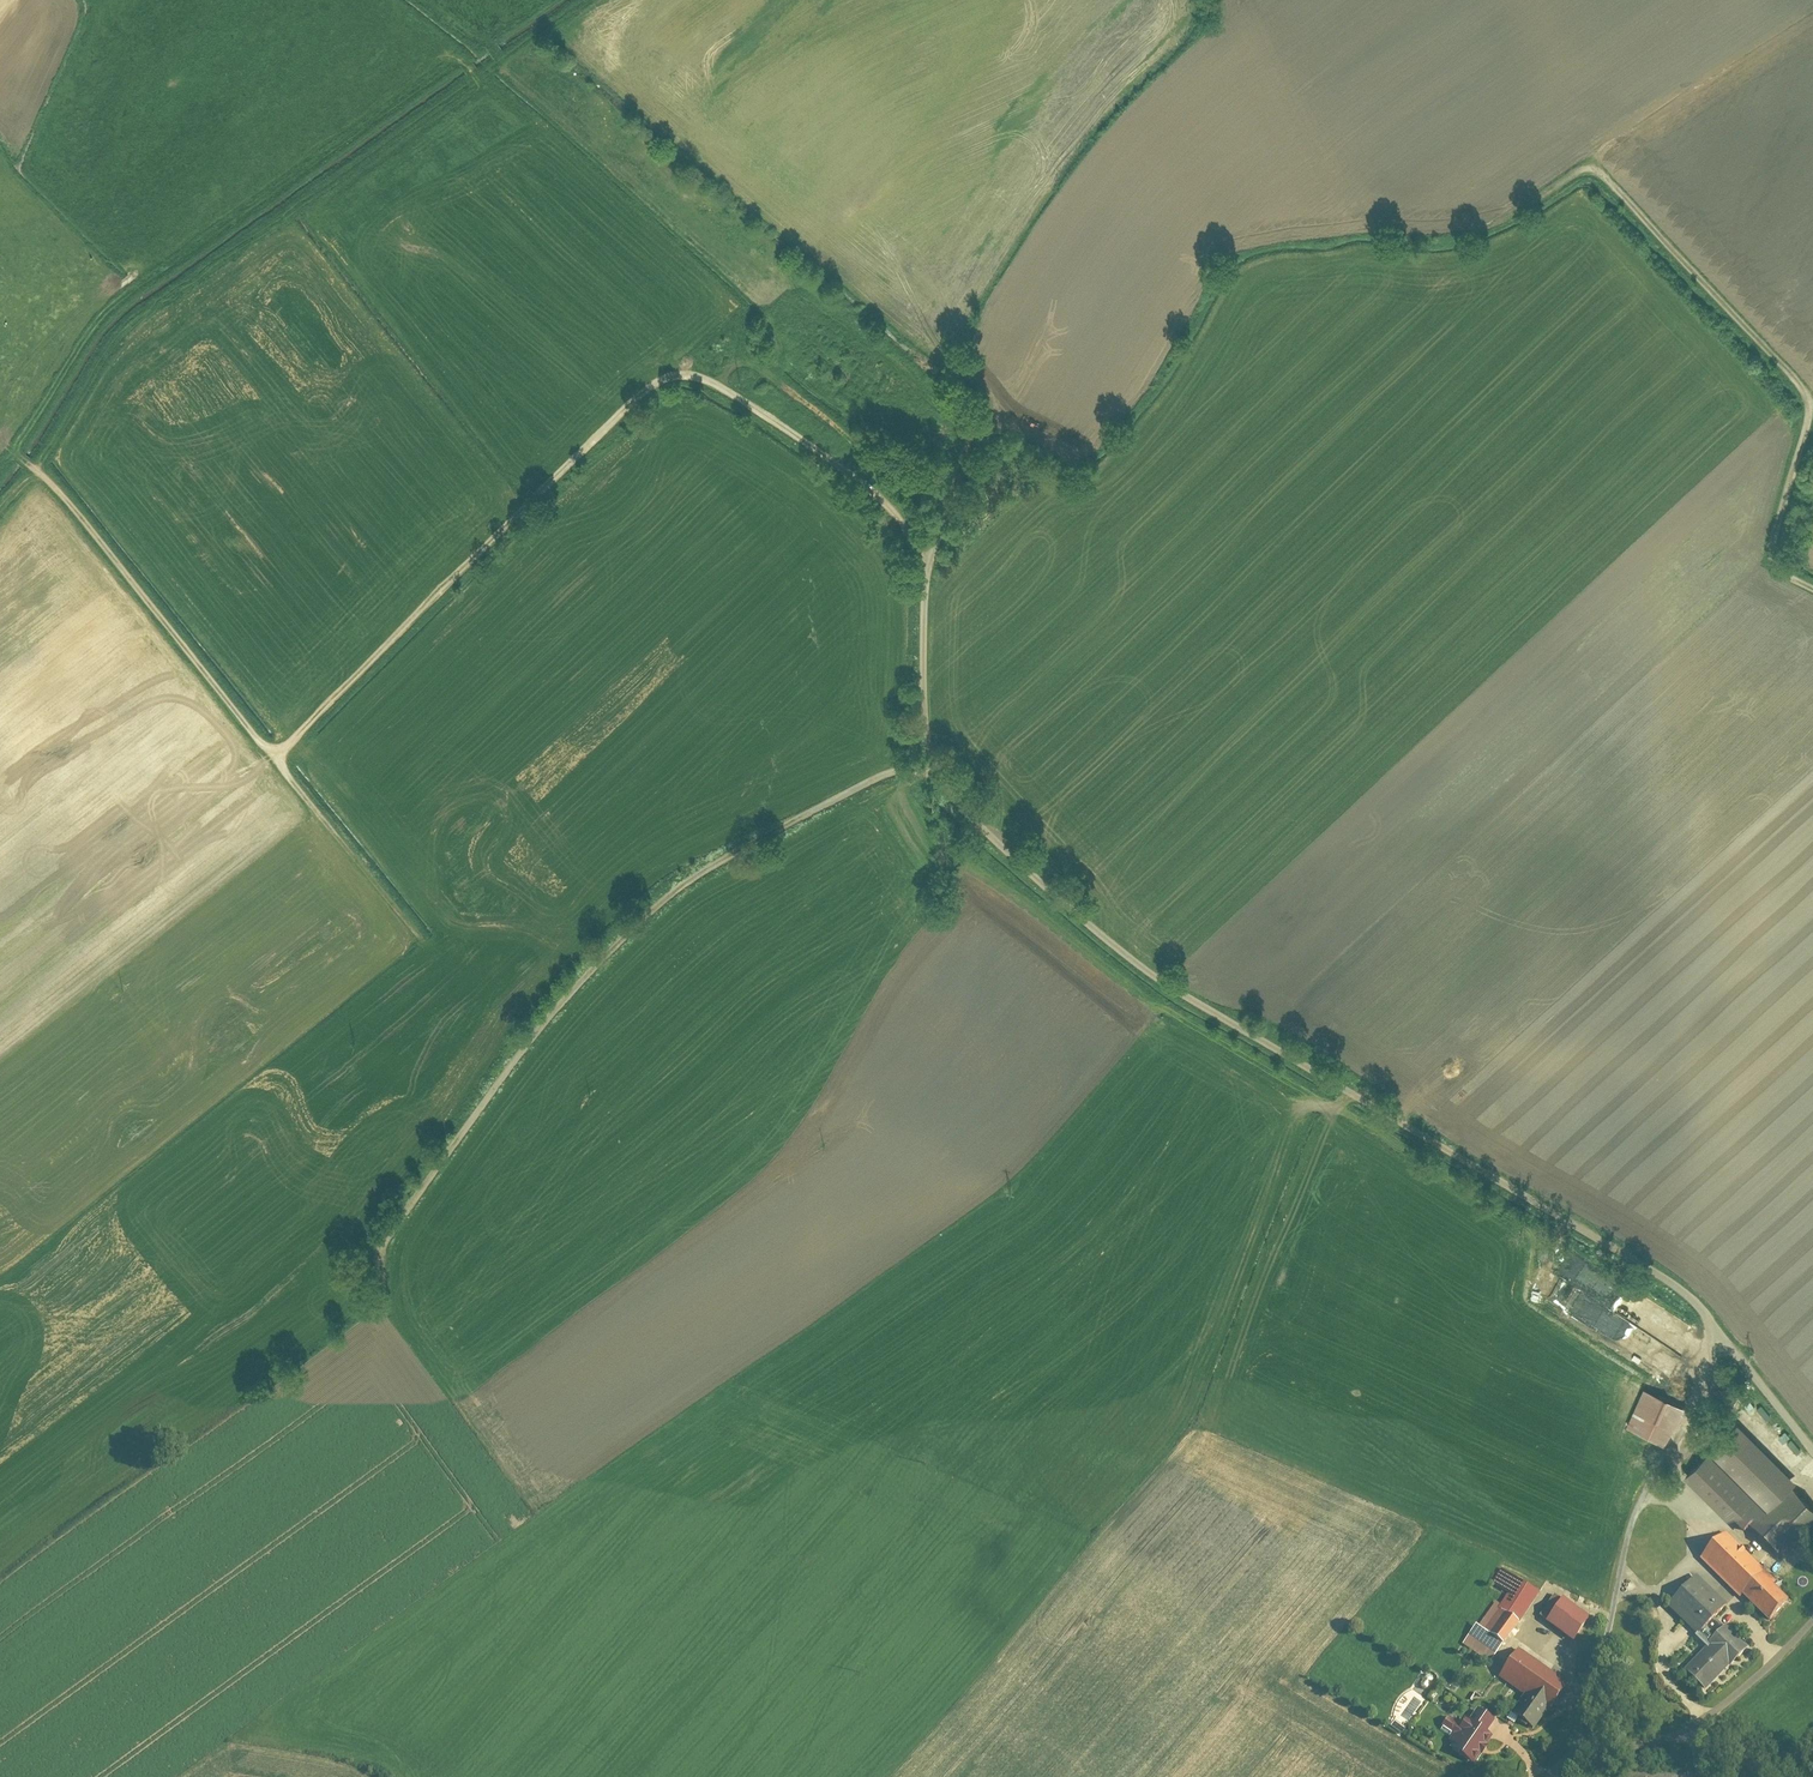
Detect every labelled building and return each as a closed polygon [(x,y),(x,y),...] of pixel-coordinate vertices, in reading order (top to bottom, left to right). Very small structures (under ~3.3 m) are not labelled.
[(1642,1391),(1625,1427),(1665,1445),(1681,1409),(1642,1391)] [(1734,1424),(1683,1476),(1742,1535),(1794,1483),(1734,1424)] [(1784,1564),(1812,1534),(1812,1507),(1792,1487),(1750,1531),(1784,1564)] [(1729,1533),(1702,1562),(1769,1626),(1796,1597),(1729,1533)] [(1493,1587),(1508,1597),(1483,1634),(1504,1647),(1537,1598),(1502,1574),(1493,1587)] [(1750,1653),(1723,1630),(1714,1621),(1722,1613),(1689,1583),(1666,1609),(1709,1646),(1684,1674),(1711,1697),(1750,1653)] [(1554,1598),(1537,1623),(1574,1647),(1591,1623),(1554,1598)] [(1518,1654),(1499,1682),(1522,1698),(1510,1716),(1534,1732),(1546,1714),(1549,1716),(1568,1687),(1518,1654)] [(1452,1715),(1441,1731),(1456,1741),(1449,1751),(1474,1768),(1494,1740),(1486,1735),(1495,1723),(1477,1710),(1467,1725),(1452,1715)]
